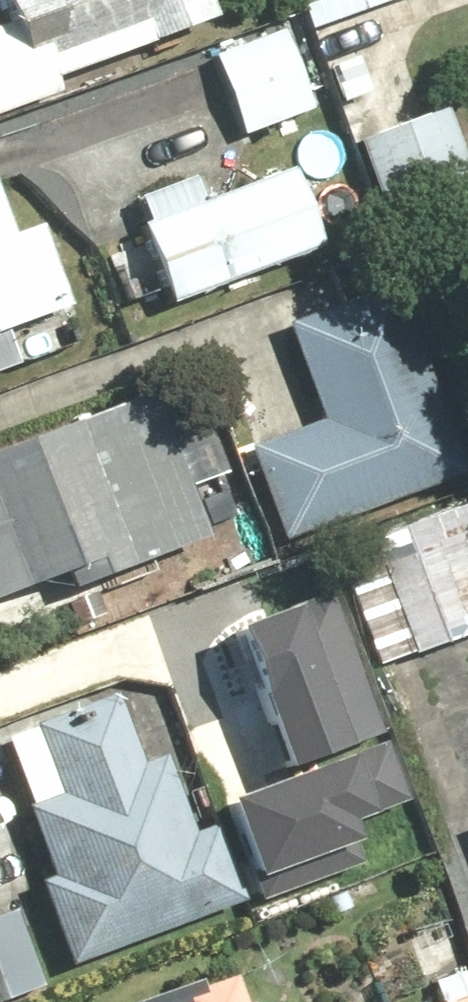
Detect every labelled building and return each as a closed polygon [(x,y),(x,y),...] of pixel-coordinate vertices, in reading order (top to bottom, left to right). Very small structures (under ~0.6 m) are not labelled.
[(0,26),(0,119),(68,94),(61,76),(216,20),(209,0),(0,0),(9,23),(0,26)] [(288,30),(212,53),(237,135),(312,112),(288,30)] [(355,140),(384,229),(467,201),(467,175),(447,110),(355,140)] [(151,219),(139,224),(168,304),(317,249),(288,171),(207,201),(198,178),(143,199),(151,219)] [(16,367),(5,331),(70,312),(44,225),(7,236),(0,212),(0,372),(16,367)] [(467,468),(467,464),(400,294),(287,339),(320,421),(245,451),(282,542),(467,468)] [(96,411),(0,451),(0,621),(156,557),(96,411)] [(370,537),(376,558),(342,568),(372,668),(467,640),(467,508),(370,537)] [(279,766),(217,789),(255,893),(359,855),(343,813),(402,792),(327,587),(227,623),(279,766)] [(48,876),(34,881),(64,971),(244,911),(215,825),(194,832),(169,756),(135,767),(114,702),(3,739),(48,876)] [(0,912),(0,1000),(39,988),(15,907),(0,912)] [(455,920),(411,933),(423,975),(467,961),(455,920)] [(238,969),(141,1001),(250,1001),(238,969)] [(441,1001),(467,1001),(467,969),(434,982),(441,1001)]
